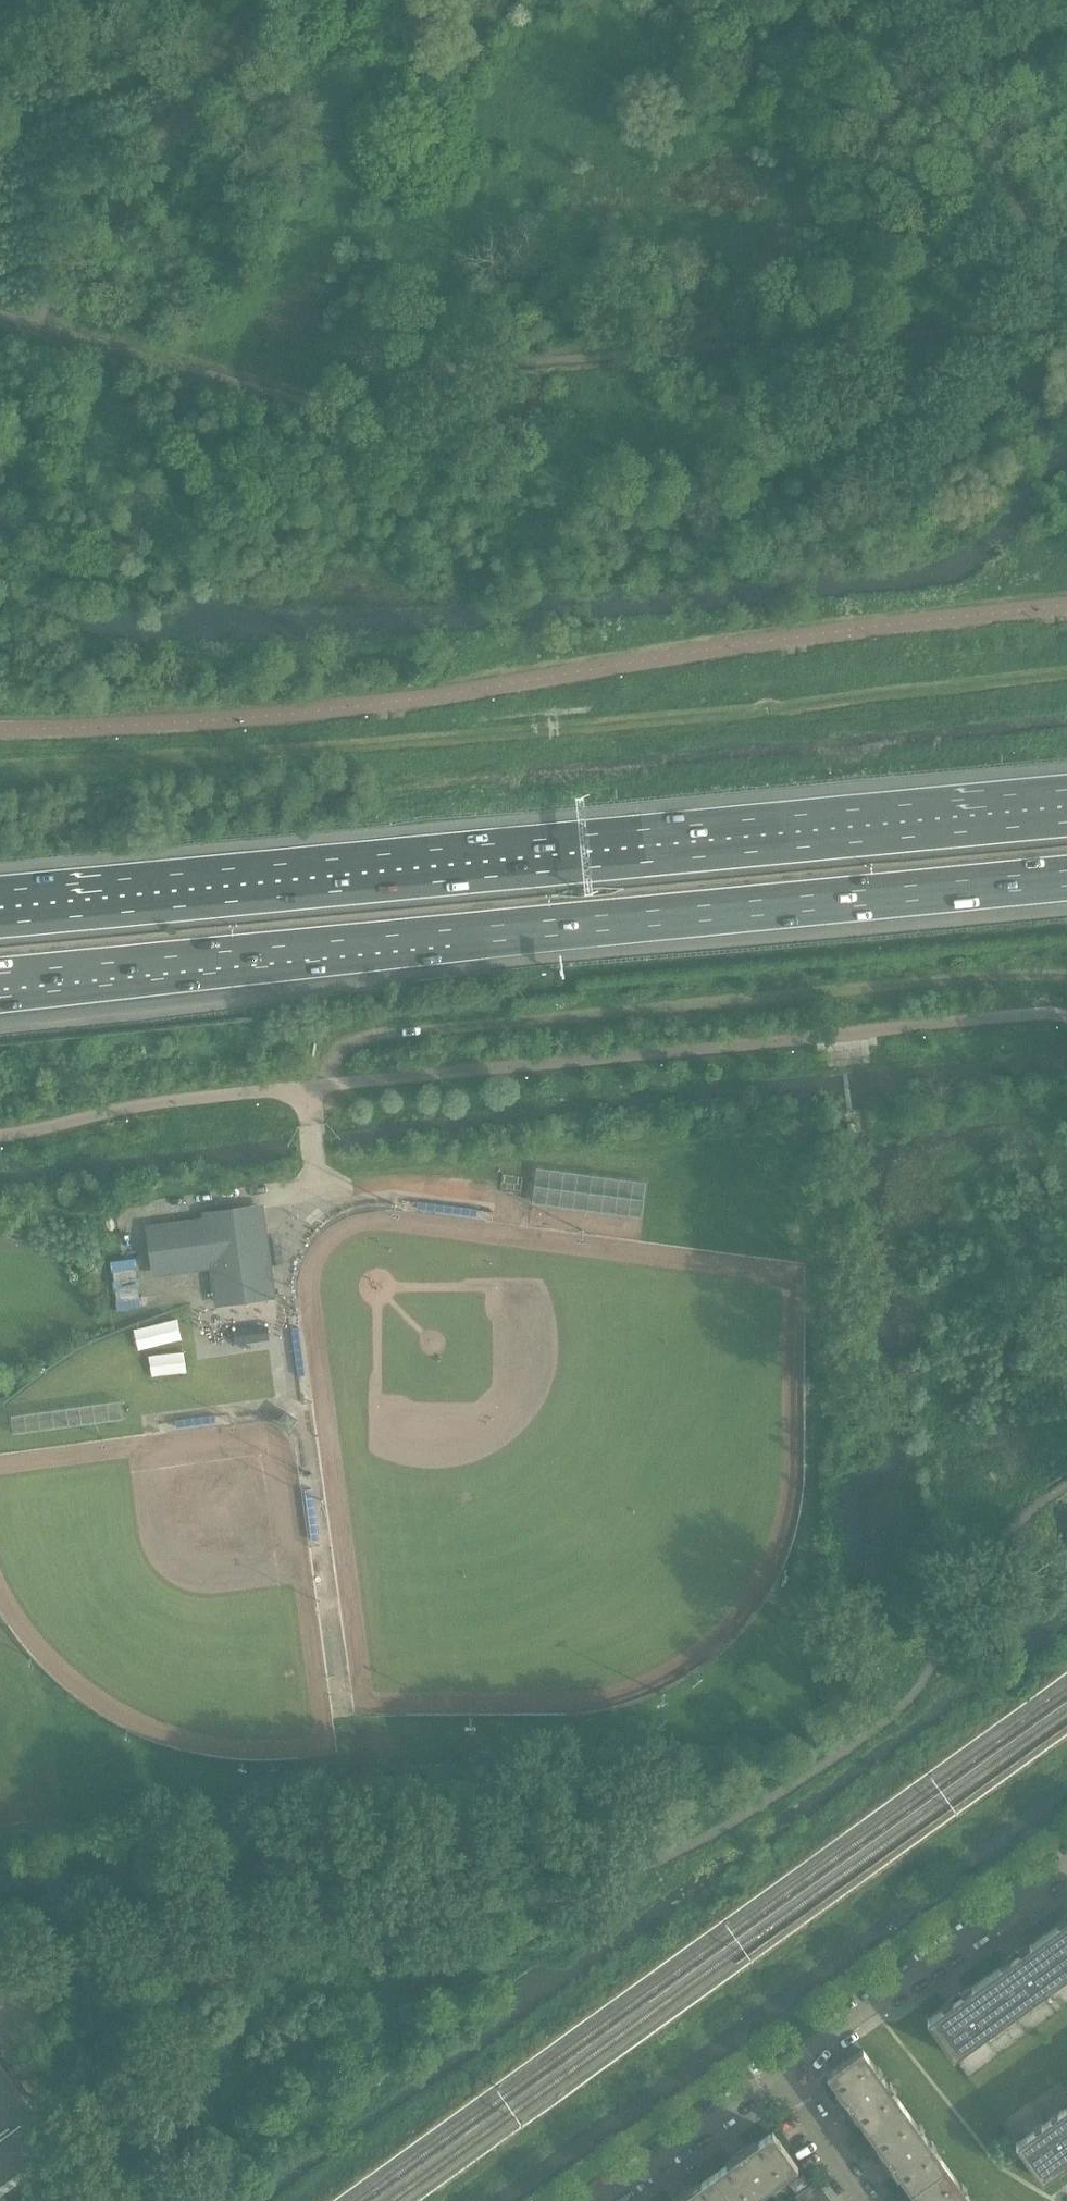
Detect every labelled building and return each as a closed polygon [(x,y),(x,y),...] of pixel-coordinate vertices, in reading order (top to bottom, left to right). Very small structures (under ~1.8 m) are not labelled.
[(214,1267),(218,1303),(273,1295),(266,1240),(259,1241),(258,1228),(264,1227),(261,1209),(206,1217),(207,1221),(151,1228),(157,1274),(214,1267)] [(268,1323),(244,1327),(246,1341),(271,1338),(268,1323)] [(1066,1967),(1066,1921),(1045,1937),(1066,1967)] [(1013,2014),(1066,1975),(1066,1967),(1045,1937),(1021,1955),(1019,1953),(1011,1959),(1012,1961),(988,1979),(1013,2014)] [(1013,2014),(988,1979),(963,1996),(962,1994),(953,2000),(955,2002),(929,2021),(954,2056),(1013,2014)] [(852,2108),(870,2133),(905,2108),(864,2049),(828,2075),(846,2100),(844,2102),(850,2110),(852,2108)] [(17,2168),(20,2171),(27,2166),(25,2162),(47,2146),(50,2150),(57,2145),(55,2142),(57,2141),(30,2104),(34,2101),(33,2100),(9,2066),(8,2065),(7,2064),(3,2067),(0,2063),(0,2180),(17,2168)] [(905,2108),(870,2133),(888,2157),(885,2159),(891,2168),(894,2166),(912,2191),(947,2166),(905,2108)] [(1018,2144),(1043,2179),(1066,2162),(1066,2109),(1018,2144)] [(732,2200),(751,2200),(798,2167),(774,2133),(747,2151),(745,2149),(737,2155),(739,2157),(714,2175),(732,2200)] [(947,2166),(912,2191),(919,2200),(973,2200),(947,2166)] [(809,2185),(801,2169),(789,2175),(798,2190),(809,2185)] [(714,2175),(688,2193),(687,2191),(679,2197),(681,2199),(678,2200),(732,2200),(714,2175)] [(798,2200),(813,2200),(826,2192),(819,2182),(819,2181),(818,2180),(795,2196),(798,2200)] [(826,2192),(813,2200),(832,2200),(826,2192)]
